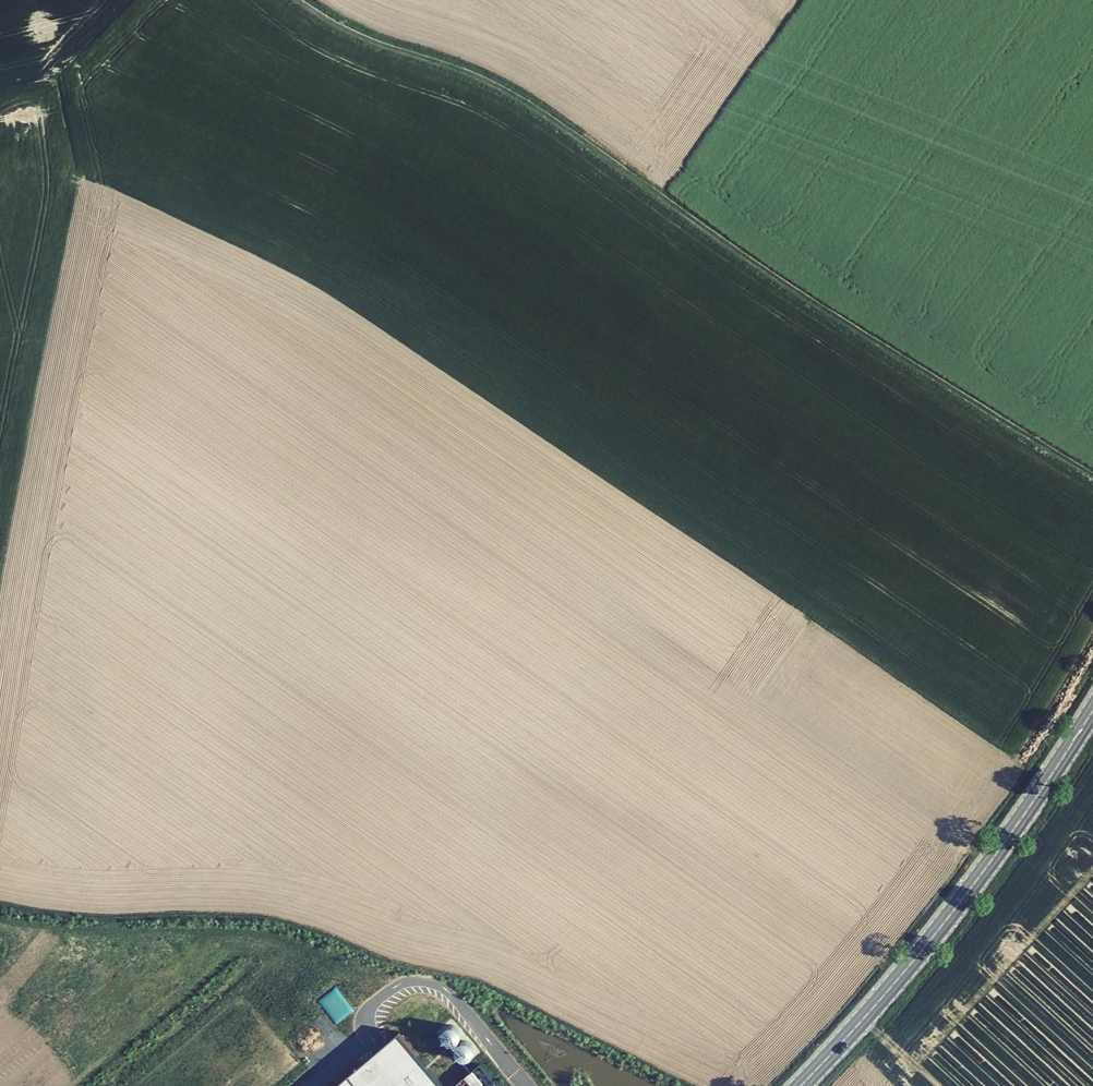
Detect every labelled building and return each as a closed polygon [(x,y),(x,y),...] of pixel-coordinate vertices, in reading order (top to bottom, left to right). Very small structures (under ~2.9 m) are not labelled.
[(442,1034),(442,1037),(444,1040),(446,1042),(449,1044),(452,1044),(455,1043),(457,1042),(459,1039),(460,1037),(461,1034),(460,1031),(458,1028),(456,1027),(453,1026),(450,1026),(447,1027),(445,1028),(443,1031),(442,1034)] [(399,1032),(335,1085),(445,1085),(399,1032)] [(456,1050),(456,1053),(457,1056),(460,1058),(462,1060),(465,1060),(468,1059),(471,1058),(473,1055),(474,1053),(474,1050),(473,1047),(472,1044),(469,1043),(467,1042),(463,1042),(460,1043),(458,1044),(456,1047),(456,1050)]
